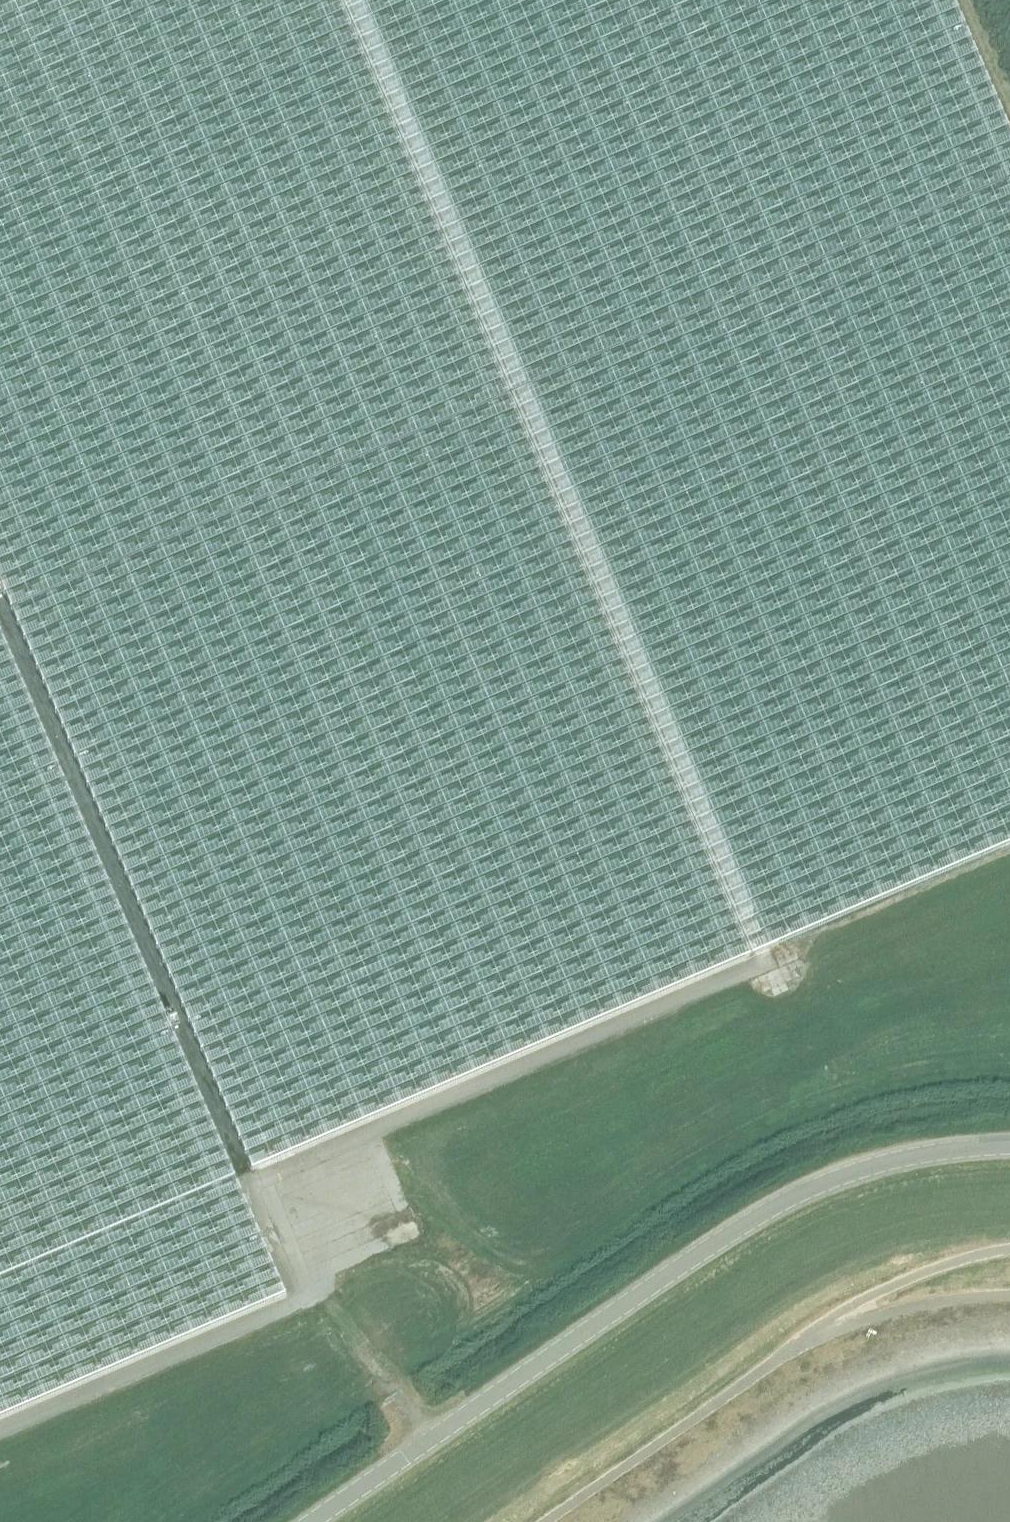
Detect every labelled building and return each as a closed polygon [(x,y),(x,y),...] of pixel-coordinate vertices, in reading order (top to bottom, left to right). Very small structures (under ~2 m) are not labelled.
[(253,1171),(1009,845),(1009,134),(953,0),(0,0),(0,582),(253,1171)] [(0,633),(0,1419),(285,1296),(0,633)]
